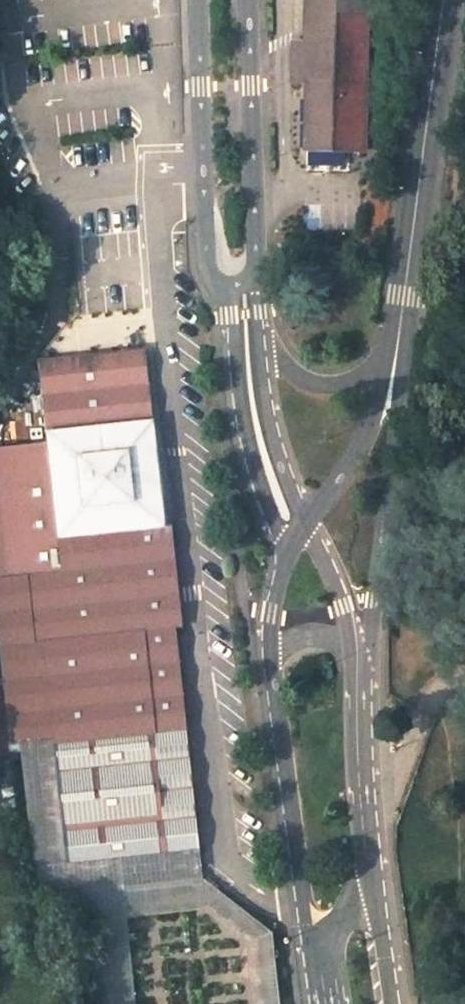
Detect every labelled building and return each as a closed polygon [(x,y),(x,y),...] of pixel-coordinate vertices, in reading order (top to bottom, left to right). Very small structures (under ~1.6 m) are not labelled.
[(378,0),(307,0),(307,42),(300,42),(293,42),(293,81),(307,81),(307,150),(366,150),(366,15),(378,15),(378,0)] [(5,709),(8,739),(51,736),(60,830),(196,816),(150,394),(42,407),(46,439),(0,444),(0,710),(5,709)] [(63,860),(199,845),(196,816),(60,830),(63,860)]
